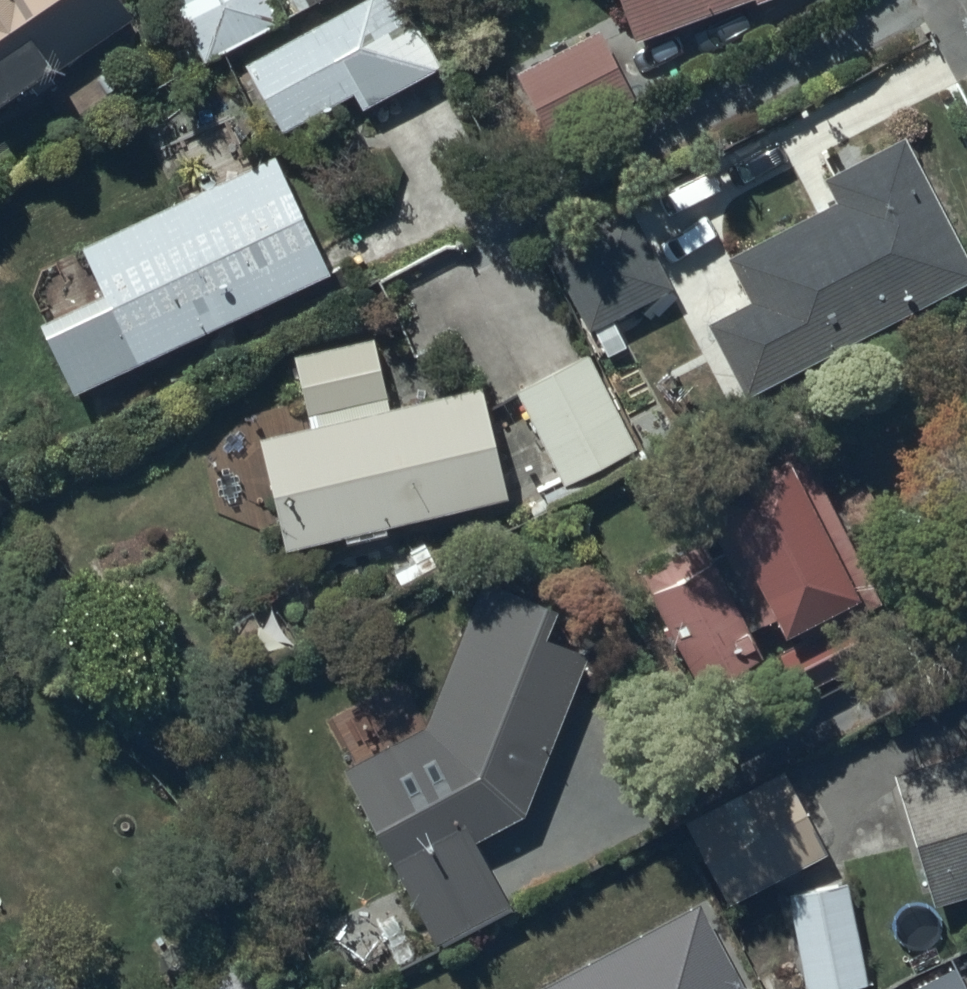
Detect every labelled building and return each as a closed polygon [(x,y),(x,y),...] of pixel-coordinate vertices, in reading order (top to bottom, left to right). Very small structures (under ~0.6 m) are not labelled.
[(133,20),(120,0),(0,0),(0,111),(133,20)] [(182,13),(159,26),(186,75),(286,21),(275,0),(175,0),(182,13)] [(407,0),(370,0),(247,68),(285,136),(354,97),(364,114),(446,69),(407,0)] [(634,45),(752,0),(617,0),(634,45)] [(631,99),(599,32),(515,72),(548,139),(631,99)] [(902,141),(822,181),(835,205),(725,261),(747,304),(705,326),(742,400),(966,287),(966,268),(902,141)] [(331,277),(276,159),(83,250),(106,298),(44,327),(76,395),(331,277)] [(623,197),(539,238),(587,336),(594,332),(606,358),(626,349),(613,322),(671,293),(623,197)] [(395,409),(378,337),(296,356),(313,428),(262,439),(289,552),(509,500),(483,388),(395,409)] [(640,452),(589,353),(516,390),(567,489),(640,452)] [(787,464),(712,504),(782,638),(858,598),(787,464)] [(704,544),(640,576),(698,691),(762,659),(704,544)] [(607,638),(489,585),(431,712),(411,675),(332,717),(360,769),(349,775),(440,944),(512,906),(477,842),(526,816),(607,638)] [(853,618),(778,657),(797,693),(872,654),(853,618)] [(893,777),(933,909),(966,899),(966,755),(893,777)] [(775,770),(679,821),(727,910),(823,858),(775,770)] [(847,885),(787,895),(803,988),(862,988),(865,988),(847,885)] [(699,904),(529,988),(742,988),(699,904)] [(954,965),(907,988),(966,988),(954,965)]
